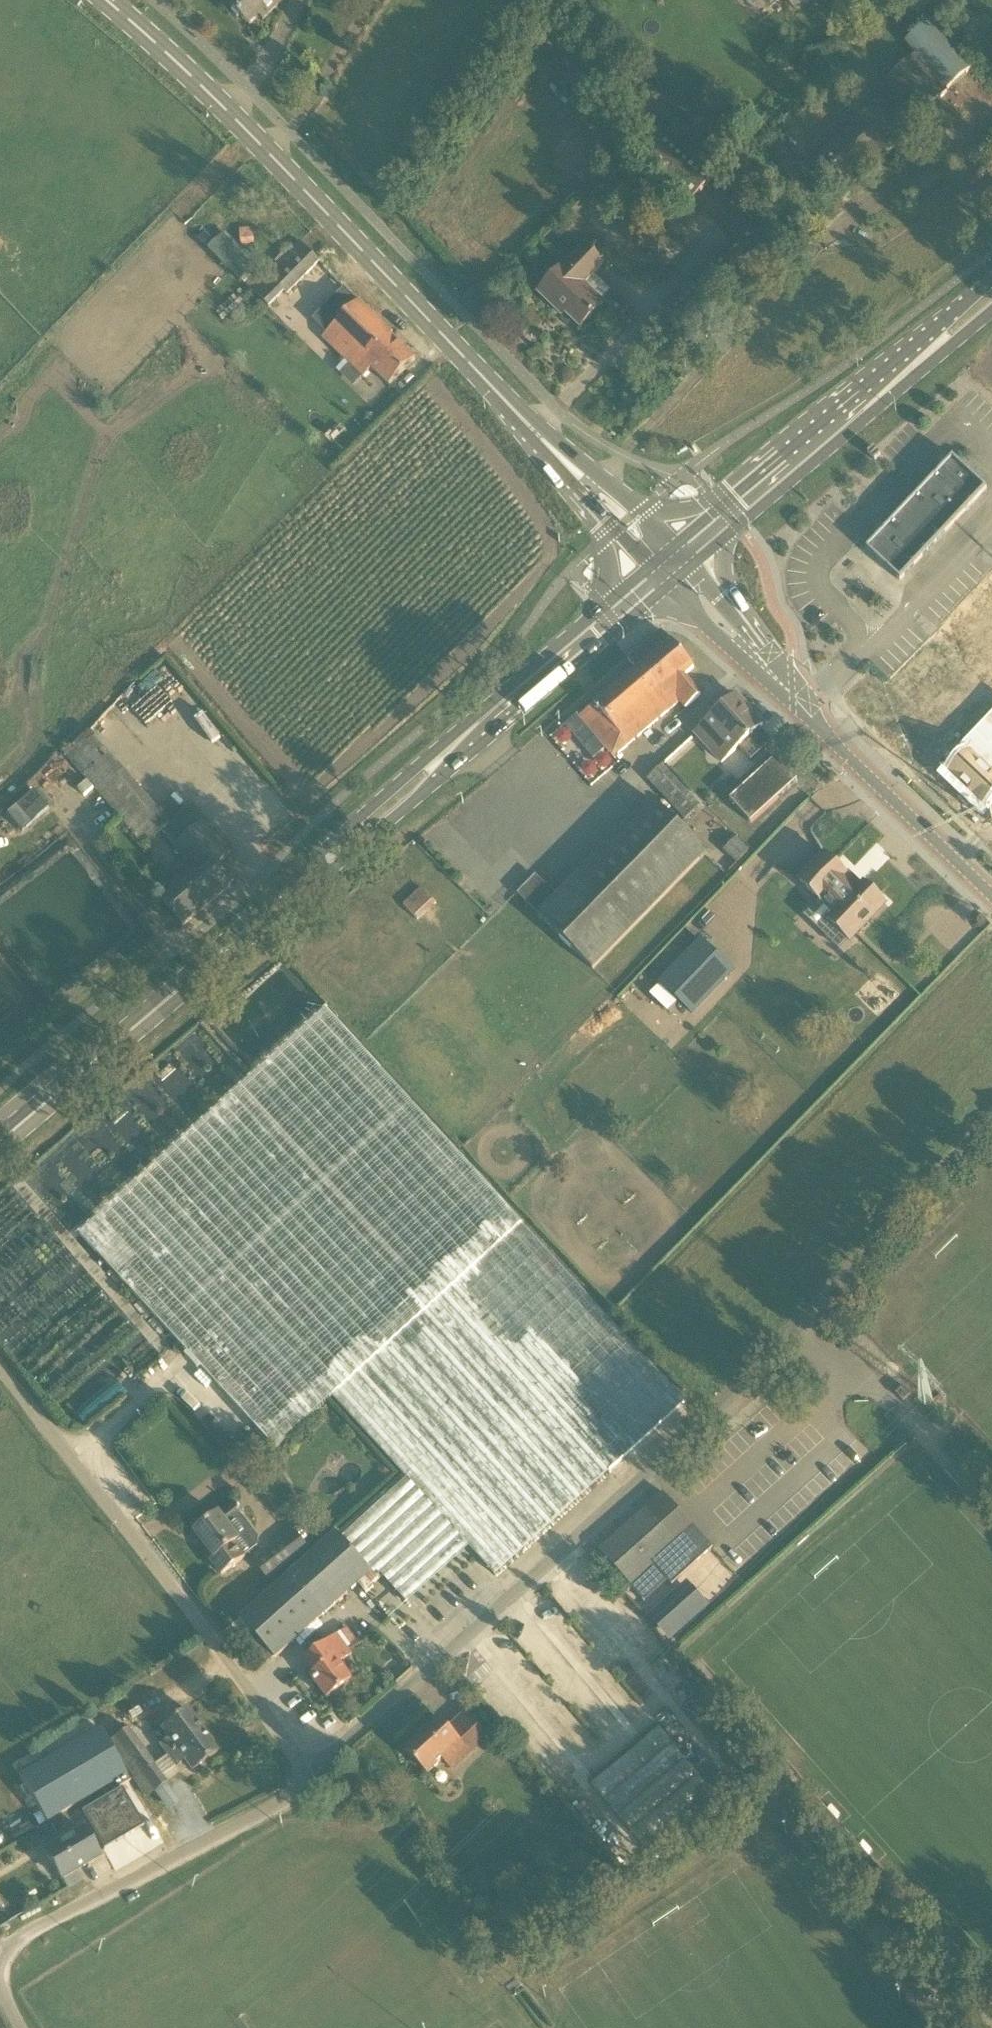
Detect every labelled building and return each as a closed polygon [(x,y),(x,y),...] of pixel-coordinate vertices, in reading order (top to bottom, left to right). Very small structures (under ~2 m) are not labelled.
[(230,7),(233,10),(232,12),(238,18),(240,17),(250,26),(259,17),(263,22),(285,0),(237,0),(230,7)] [(794,9),(805,0),(787,0),(794,9)] [(906,42),(917,56),(946,91),(974,67),(933,20),(906,42)] [(948,92),(946,91),(917,56),(886,81),(895,91),(876,106),(897,132),(916,117),(917,118),(948,92)] [(904,140),(897,132),(876,106),(854,125),(856,127),(823,154),(812,164),(826,183),(838,174),(843,180),(876,152),(882,158),(904,140)] [(666,121),(628,163),(683,213),(721,171),(666,121)] [(284,292),(287,295),(320,262),(300,243),(253,291),(269,307),(284,292)] [(585,247),(566,267),(539,294),(555,309),(558,307),(580,329),(604,304),(584,285),(603,265),(585,247)] [(360,301),(323,338),(363,378),(372,368),(390,386),(415,360),(391,336),(393,334),(360,301)] [(987,489),(967,470),(953,457),(938,472),(936,470),(930,476),(932,478),(911,501),(909,498),(903,505),(905,507),(866,549),(900,581),(987,489)] [(694,668),(671,641),(580,718),(578,715),(565,725),(581,743),(593,733),(614,758),(680,702),(685,709),(700,697),(683,677),(694,668)] [(737,697),(706,726),(696,736),(723,764),(732,754),(763,726),(737,697)] [(162,707),(154,714),(174,736),(182,729),(162,707)] [(949,773),(971,794),(972,794),(982,803),(988,796),(989,798),(991,796),(991,751),(988,748),(991,744),(991,715),(960,748),(968,754),(949,773)] [(56,795),(71,782),(90,803),(98,796),(63,758),(41,778),(56,795)] [(730,801),(751,824),(798,781),(777,758),(730,801)] [(170,825),(126,774),(116,762),(91,784),(146,846),(162,832),(186,859),(170,872),(180,884),(161,901),(183,927),(235,882),(219,864),(231,854),(190,807),(170,825)] [(663,765),(648,778),(685,819),(700,805),(663,765)] [(152,795),(161,783),(141,769),(133,781),(152,795)] [(34,791),(6,814),(21,832),(49,809),(34,791)] [(593,970),(706,854),(652,800),(539,916),(593,970)] [(800,882),(835,916),(829,922),(850,941),(886,904),(865,884),(860,890),(847,875),(826,855),(800,882)] [(422,888),(402,905),(417,922),(436,905),(422,888)] [(659,982),(692,1014),(733,971),(700,939),(659,982)] [(276,1449),(291,1436),(333,1398),(407,1479),(343,1538),(373,1572),(378,1577),(381,1575),(407,1603),(399,1593),(461,1537),(495,1575),(685,1402),(523,1224),(327,1010),(81,1235),(276,1449)] [(904,1387),(897,1394),(903,1402),(911,1395),(904,1387)] [(664,1494),(646,1509),(599,1551),(633,1588),(656,1567),(672,1586),(713,1549),(664,1494)] [(228,1527),(242,1516),(234,1505),(220,1516),(197,1533),(216,1559),(212,1562),(222,1576),(238,1564),(246,1558),(236,1544),(239,1542),(228,1527)] [(269,1580),(296,1559),(310,1547),(297,1531),(256,1563),(269,1580)] [(373,1572),(343,1538),(338,1534),(241,1620),(275,1659),(373,1572)] [(664,1642),(708,1610),(688,1582),(644,1614),(664,1642)] [(352,1655),(337,1635),(305,1659),(315,1672),(310,1676),(328,1699),(353,1680),(341,1663),(352,1655)] [(160,1745),(168,1756),(202,1731),(187,1710),(161,1728),(169,1738),(160,1745)] [(451,1768),(469,1752),(471,1753),(487,1738),(465,1715),(449,1730),(439,1719),(406,1750),(428,1774),(443,1760),(451,1768)] [(108,1743),(110,1746),(147,1797),(167,1782),(128,1728),(108,1743)] [(218,1752),(202,1731),(168,1756),(176,1767),(185,1760),(192,1771),(218,1752)] [(108,1796),(125,1786),(104,1750),(93,1733),(78,1742),(19,1777),(46,1823),(104,1789),(108,1796)] [(81,1812),(104,1851),(144,1827),(121,1789),(81,1812)] [(41,1845),(57,1836),(51,1825),(35,1834),(41,1845)] [(47,1850),(64,1878),(102,1855),(85,1827),(47,1850)]
